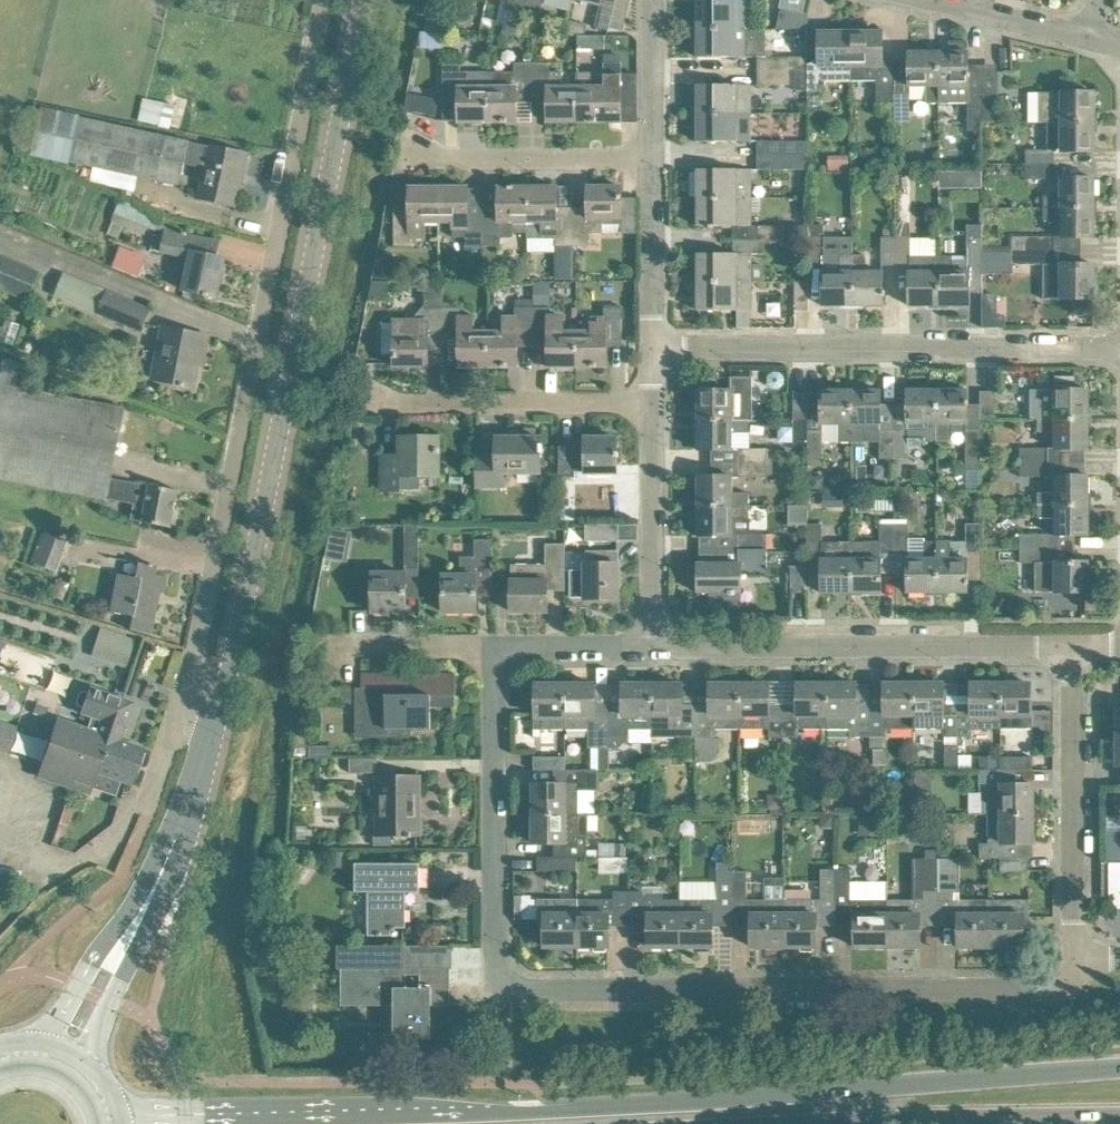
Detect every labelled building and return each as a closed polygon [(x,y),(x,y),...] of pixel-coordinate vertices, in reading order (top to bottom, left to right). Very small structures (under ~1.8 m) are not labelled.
[(196,3),(228,9),(230,0),(196,0),(196,3)] [(527,12),(530,0),(515,0),(515,1),(509,0),(501,34),(522,34),(527,12)] [(527,12),(540,15),(544,0),(530,0),(527,12)] [(616,0),(575,0),(600,6),(595,28),(609,31),(616,0)] [(782,8),(804,13),(807,0),(783,0),(782,8)] [(751,29),(751,1),(697,1),(697,3),(701,3),(701,28),(697,28),(697,29),(751,29)] [(807,29),(807,14),(804,13),(782,8),(777,29),(807,29)] [(764,29),(751,29),(697,29),(697,30),(701,30),(701,55),(697,54),(697,57),(757,57),(757,71),(808,71),(808,64),(808,57),(764,57),(764,29)] [(851,81),(851,32),(819,33),(819,64),(808,64),(808,71),(808,90),(825,90),(825,81),(851,81)] [(895,104),(895,93),(894,64),(883,64),(882,32),(851,32),(851,81),(877,81),(877,104),(895,104)] [(578,34),(578,48),(591,49),(592,35),(585,34),(578,34)] [(969,94),(968,77),(970,77),(970,73),(968,73),(968,41),(949,41),(949,52),(938,52),(939,104),(968,104),(969,130),(983,130),(983,121),(983,94),(969,94)] [(939,104),(938,52),(909,52),(909,75),(909,86),(927,86),(927,103),(939,104)] [(489,123),(488,89),(488,73),(461,74),(461,63),(443,63),(443,95),(455,94),(455,102),(459,102),(459,123),(489,123)] [(622,103),(621,63),(604,63),(604,73),(577,73),(577,89),(577,122),(622,122),(622,103)] [(533,94),(532,64),(515,64),(515,74),(488,73),(488,89),(489,123),(517,122),(517,94),(533,94)] [(577,122),(577,89),(563,89),(563,73),(550,73),(550,64),(532,64),(533,94),(548,94),(548,122),(577,122)] [(808,90),(808,71),(757,71),(757,84),(791,84),(797,90),(808,90)] [(752,112),(751,85),(720,85),(697,85),(697,88),(701,88),(701,112),(697,112),(697,113),(752,112)] [(410,91),(406,108),(422,111),(425,94),(410,91)] [(1095,122),(1095,92),(1040,92),(1040,115),(1040,123),(1048,123),(1095,122)] [(910,121),(910,93),(895,93),(895,104),(895,122),(910,121)] [(998,93),(983,94),(983,121),(998,120),(998,93)] [(244,172),(248,154),(211,146),(191,141),(42,109),(32,152),(182,184),(186,162),(207,167),(200,198),(235,206),(242,172),(244,172)] [(752,141),(752,112),(697,113),(697,115),(701,115),(701,139),(697,139),(697,141),(720,141),(752,141)] [(1095,152),(1095,122),(1048,123),(1048,150),(1026,150),(1026,165),(1054,165),(1054,151),(1095,152)] [(808,139),(758,141),(758,155),(809,153),(808,139)] [(861,149),(861,163),(875,164),(875,149),(861,149)] [(809,168),(809,153),(758,155),(759,169),(809,168)] [(1054,178),(1054,165),(1026,165),(1026,178),(1054,178)] [(752,197),(751,169),(720,170),(697,170),(697,172),(701,172),(701,197),(698,196),(698,197),(752,197)] [(983,172),(966,172),(966,188),(983,188),(983,172)] [(1095,208),(1095,178),(1061,178),(1061,196),(1043,196),(1043,208),(1095,208)] [(622,219),(622,186),(588,186),(588,214),(573,215),(573,247),(590,247),(590,235),(603,235),(603,219),(622,219)] [(440,223),(440,187),(410,187),(410,215),(394,215),(394,246),(413,246),(413,239),(425,239),(425,223),(440,223)] [(484,247),(484,215),(468,215),(468,187),(440,187),(440,223),(455,223),(455,238),(467,238),(467,247),(484,247)] [(528,223),(528,187),(499,187),(499,215),(484,215),(484,247),(502,247),(502,238),(514,238),(514,222),(528,223)] [(573,247),(573,215),(557,215),(557,187),(528,187),(528,223),(528,238),(556,238),(555,247),(573,247)] [(123,197),(113,220),(146,234),(149,227),(156,230),(163,214),(123,197)] [(810,239),(810,224),(752,225),(752,197),(698,197),(697,199),(701,199),(701,223),(698,223),(698,226),(709,226),(709,228),(714,228),(714,226),(734,225),(734,240),(758,240),(787,239),(810,239)] [(1095,237),(1095,208),(1043,208),(1043,221),(1060,221),(1060,237),(1095,237)] [(810,224),(810,239),(810,264),(824,264),(824,224),(810,224)] [(982,287),(982,236),(982,225),(967,225),(967,256),(939,256),(939,271),(939,306),(969,306),(969,287),(982,287)] [(217,297),(225,258),(216,256),(220,241),(187,234),(187,233),(167,228),(162,251),(191,258),(184,290),(205,295),(205,296),(210,297),(211,296),(217,297)] [(1054,251),(1054,236),(1032,236),(1012,236),(1012,251),(1054,251)] [(895,237),(882,237),(882,265),(895,265),(895,237)] [(911,265),(911,243),(911,237),(895,237),(895,265),(911,265)] [(787,253),(787,239),(758,240),(758,254),(787,253)] [(145,257),(120,248),(113,267),(138,276),(145,257)] [(1095,299),(1095,264),(1054,264),(1054,251),(1012,251),(1012,265),(1044,265),(1044,299),(1095,299)] [(43,271),(0,253),(0,289),(30,301),(43,271)] [(764,263),(751,263),(751,254),(698,254),(698,256),(701,256),(701,281),(698,281),(751,281),(764,281),(764,263)] [(853,306),(853,254),(841,254),(841,271),(823,271),(823,283),(823,306),(853,306)] [(883,291),(883,271),(866,271),(865,254),(853,254),(853,306),(883,306),(883,295),(885,295),(885,291),(883,291)] [(939,306),(939,271),(939,256),(926,256),(926,272),(909,272),(909,306),(939,306)] [(377,265),(377,277),(389,278),(389,265),(377,265)] [(150,308),(109,289),(60,269),(52,291),(100,311),(142,330),(150,308)] [(444,339),(444,308),(443,281),(427,281),(427,320),(395,320),(395,322),(382,322),(382,351),(395,350),(395,367),(428,367),(428,339),(444,339)] [(751,311),(751,288),(751,281),(698,281),(698,283),(701,283),(702,308),(698,308),(698,310),(751,311)] [(550,282),(533,282),(533,299),(533,308),(550,308),(550,282)] [(809,310),(809,288),(809,282),(795,282),(795,310),(809,310)] [(622,339),(622,307),(605,308),(605,317),(593,317),(593,334),(577,334),(578,367),(606,367),(606,346),(610,346),(610,339),(622,339)] [(489,367),(489,333),(474,333),(474,318),(462,318),(461,308),(444,308),(444,339),(459,339),(460,367),(489,367)] [(533,339),(533,308),(516,308),(516,317),(503,318),(504,333),(489,333),(489,367),(517,367),(517,339),(533,339)] [(578,367),(577,334),(564,334),(564,317),(550,317),(550,308),(533,308),(533,339),(549,339),(549,367),(578,367)] [(0,339),(0,340),(13,344),(21,323),(7,318),(0,339)] [(205,355),(209,336),(163,327),(160,343),(164,344),(157,380),(180,384),(180,386),(185,387),(185,386),(195,387),(201,354),(205,355)] [(0,381),(0,383),(30,389),(35,364),(4,358),(0,381)] [(65,359),(62,366),(79,373),(82,365),(65,359)] [(767,376),(767,383),(772,388),(778,388),(783,383),(783,376),(779,371),(772,371),(767,376)] [(1089,420),(1089,390),(1075,390),(1075,376),(1055,376),(1055,389),(1031,389),(1031,420),(1038,420),(1089,420)] [(753,420),(753,377),(730,377),(730,390),(698,390),(698,420),(748,420),(753,420)] [(125,408),(30,389),(0,383),(0,478),(107,498),(134,503),(131,520),(171,527),(178,490),(150,485),(111,478),(125,408)] [(851,442),(851,390),(822,390),(822,404),(822,424),(837,424),(838,442),(851,442)] [(864,442),(864,424),(880,424),(880,459),(894,458),(893,431),(881,431),(881,390),(851,390),(851,442),(864,442)] [(937,440),(937,390),(908,390),(908,430),(893,431),(894,458),(908,458),(908,445),(925,444),(925,440),(937,440)] [(967,424),(967,405),(969,405),(969,401),(967,401),(967,390),(937,390),(937,440),(949,440),(949,424),(967,424)] [(809,420),(809,404),(808,391),(794,391),(794,420),(809,420)] [(995,419),(995,391),(981,391),(981,419),(995,419)] [(822,431),(822,424),(822,404),(809,404),(809,420),(809,459),(823,459),(823,431),(822,431)] [(161,419),(158,433),(172,437),(175,423),(161,419)] [(732,450),(732,432),(748,432),(748,420),(698,420),(698,450),(732,450)] [(1089,449),(1089,420),(1038,420),(1038,432),(1055,432),(1055,449),(1089,449)] [(981,470),(981,430),(967,430),(968,470),(981,470)] [(439,475),(439,460),(439,437),(401,438),(402,456),(383,456),(383,478),(383,490),(406,490),(406,482),(421,482),(421,475),(439,475)] [(541,472),(541,453),(543,453),(543,445),(541,445),(541,437),(496,437),(496,457),(477,457),(477,485),(504,485),(504,472),(541,472)] [(617,473),(617,457),(619,457),(619,452),(617,452),(617,437),(585,437),(585,453),(575,453),(575,446),(559,446),(559,477),(576,477),(576,471),(586,471),(586,473),(617,473)] [(1048,449),(1020,449),(1020,462),(1048,462),(1048,449)] [(766,450),(739,450),(739,463),(766,463),(766,450)] [(1048,476),(1048,462),(1020,462),(1020,476),(1048,476)] [(766,476),(766,463),(739,463),(739,476),(766,476)] [(638,473),(617,473),(617,493),(638,493),(638,473)] [(732,493),(732,476),(698,476),(698,506),(748,506),(748,493),(732,493)] [(824,476),(811,476),(811,490),(824,490),(824,476)] [(1089,476),(1067,476),(1055,476),(1055,493),(1038,493),(1038,505),(1089,505),(1089,476)] [(848,492),(837,492),(837,506),(848,506),(848,492)] [(1089,535),(1089,505),(1038,505),(1038,517),(1055,518),(1055,535),(1022,534),(1022,548),(1075,548),(1075,535),(1089,535)] [(748,534),(748,518),(748,506),(698,506),(698,536),(712,536),(712,549),(739,549),(766,549),(766,534),(748,534)] [(807,506),(795,506),(795,519),(807,519),(807,506)] [(894,574),(894,519),(881,519),(881,541),(851,541),(851,593),(881,593),(881,574),(894,574)] [(937,592),(937,540),(908,541),(908,519),(894,519),(894,574),(908,574),(908,592),(937,592)] [(822,523),(808,524),(808,551),(823,551),(822,523)] [(419,524),(406,524),(406,569),(419,569),(419,524)] [(981,579),(981,552),(981,524),(966,524),(966,540),(937,540),(937,592),(967,592),(967,584),(969,584),(969,579),(981,579)] [(619,541),(619,525),(586,525),(586,541),(619,541)] [(32,563),(55,571),(66,541),(43,532),(32,563)] [(493,576),(493,554),(493,539),(475,539),(475,556),(460,556),(460,574),(443,574),(443,612),(477,611),(477,577),(493,576)] [(851,593),(851,541),(837,541),(837,558),(822,558),(822,593),(851,593)] [(565,582),(565,573),(565,559),(565,542),(547,542),(547,563),(512,563),(512,589),(512,612),(547,612),(547,582),(565,582)] [(1090,593),(1089,562),(1076,562),(1075,548),(1022,548),(1022,564),(1036,564),(1037,594),(1090,593)] [(742,592),(742,573),(742,564),(766,564),(766,549),(739,549),(712,549),(712,563),(698,563),(698,592),(709,592),(709,604),(742,604),(742,592)] [(618,599),(617,564),(619,565),(619,551),(586,551),(586,563),(586,565),(570,565),(571,593),(586,593),(586,599),(618,599)] [(808,552),(799,552),(799,564),(808,564),(808,552)] [(150,633),(158,592),(162,592),(166,577),(153,574),(155,566),(151,565),(151,563),(148,562),(148,564),(137,562),(134,580),(120,577),(112,614),(130,618),(128,629),(150,633)] [(804,566),(790,567),(791,593),(805,592),(804,566)] [(406,612),(406,573),(372,573),(372,612),(406,612)] [(431,729),(431,696),(455,696),(455,673),(362,674),(362,689),(371,689),(371,729),(431,729)] [(565,729),(565,684),(536,684),(536,710),(534,710),(534,729),(565,729)] [(609,748),(609,710),(595,710),(595,684),(565,684),(565,729),(588,729),(589,748),(609,748)] [(653,728),(653,684),(623,684),(623,710),(609,710),(609,748),(629,747),(629,728),(653,728)] [(696,736),(696,710),(682,710),(682,684),(653,684),(653,728),(653,737),(676,736),(696,736)] [(740,728),(740,684),(710,684),(710,710),(696,710),(696,736),(696,761),(712,761),(719,752),(719,738),(715,738),(715,728),(740,728)] [(769,709),(769,684),(740,684),(740,728),(770,729),(770,736),(783,736),(783,709),(769,709)] [(827,728),(827,684),(797,684),(798,710),(783,709),(783,736),(797,736),(797,729),(827,728)] [(871,736),(871,709),(856,709),(856,684),(827,684),(827,728),(850,728),(850,736),(871,736)] [(915,728),(915,684),(885,684),(885,709),(871,709),(871,736),(871,749),(885,749),(885,728),(915,728)] [(959,736),(959,709),(943,709),(943,684),(915,684),(915,728),(944,728),(944,736),(959,736)] [(1001,728),(1001,684),(972,684),(972,709),(959,709),(959,736),(972,736),(971,728),(1001,728)] [(1031,709),(1031,684),(1001,684),(1001,728),(1033,728),(1033,709),(1031,709)] [(124,728),(133,702),(89,687),(87,693),(83,691),(79,693),(76,702),(78,706),(82,707),(81,713),(92,716),(88,729),(119,740),(123,727),(124,728)] [(356,700),(356,688),(305,688),(305,700),(356,700)] [(40,701),(36,711),(47,715),(50,705),(40,701)] [(133,784),(145,749),(119,740),(88,729),(57,718),(37,776),(90,794),(97,772),(133,784)] [(10,754),(18,726),(0,721),(0,751),(10,754)] [(333,746),(310,746),(310,758),(333,758),(333,746)] [(958,747),(946,747),(946,769),(958,769),(958,747)] [(888,750),(875,750),(875,766),(888,766),(888,750)] [(565,769),(565,757),(534,757),(534,770),(559,770),(565,770),(565,769)] [(998,757),(979,757),(979,768),(998,769),(998,757)] [(1033,770),(1033,757),(1001,757),(1001,769),(1008,770),(1033,770)] [(378,758),(350,758),(350,772),(378,772),(378,758)] [(599,789),(599,769),(565,769),(565,770),(559,770),(559,784),(534,784),(534,814),(579,813),(579,789),(599,789)] [(1033,814),(1033,784),(1008,784),(1008,770),(1001,769),(979,769),(979,791),(989,791),(989,814),(1033,814)] [(932,772),(916,772),(916,793),(916,801),(924,801),(924,793),(932,793),(932,772)] [(420,835),(420,776),(376,777),(376,835),(407,835),(407,837),(412,837),(411,835),(420,835)] [(782,794),(767,794),(767,809),(782,809),(782,794)] [(834,796),(824,796),(824,811),(834,811),(834,796)] [(684,804),(683,806),(684,808),(685,810),(687,812),(689,812),(691,812),(693,812),(695,810),(696,808),(697,806),(696,804),(695,802),(693,800),(691,799),(689,799),(687,800),(685,802),(684,804)] [(870,801),(855,801),(855,812),(870,812),(870,801)] [(64,806),(57,825),(66,828),(73,809),(64,806)] [(588,837),(588,813),(579,813),(534,814),(534,843),(560,843),(560,856),(577,856),(587,856),(587,837),(588,837)] [(1033,843),(1033,814),(989,814),(989,843),(980,843),(979,857),(1000,857),(1008,858),(1008,843),(1033,843)] [(834,815),(820,815),(820,828),(834,828),(834,815)] [(861,816),(861,836),(885,836),(886,816),(861,816)] [(629,842),(617,842),(618,855),(629,855),(629,842)] [(953,845),(939,845),(939,859),(954,858),(953,845)] [(335,851),(335,867),(350,867),(351,852),(335,851)] [(618,855),(615,855),(616,870),(629,869),(629,855),(618,855)] [(578,871),(577,856),(560,856),(560,857),(538,857),(538,871),(578,871)] [(1030,872),(1030,858),(1008,858),(1000,857),(1000,872),(1030,872)] [(938,921),(938,859),(917,859),(917,899),(887,899),(887,947),(920,947),(920,921),(938,921)] [(990,947),(990,900),(953,900),(953,891),(959,891),(959,859),(938,859),(938,921),(958,921),(958,947),(990,947)] [(406,928),(407,892),(420,892),(420,863),(398,863),(355,863),(354,891),(368,891),(368,936),(392,936),(392,931),(396,931),(396,928),(406,928)] [(836,926),(836,869),(820,869),(820,899),(783,899),(783,947),(817,947),(817,921),(835,921),(835,926),(836,926)] [(887,947),(887,899),(887,882),(850,882),(850,869),(836,869),(836,926),(850,926),(850,921),(855,921),(855,947),(887,947)] [(732,921),(733,871),(718,871),(718,899),(681,899),(681,947),(713,947),(713,921),(732,921)] [(783,947),(783,899),(783,878),(764,878),(764,899),(747,899),(746,871),(733,871),(732,921),(751,921),(751,947),(783,947)] [(628,921),(629,891),(615,891),(615,899),(577,899),(577,947),(610,947),(610,921),(628,921)] [(681,947),(681,899),(645,899),(645,891),(629,891),(628,921),(648,921),(648,947),(681,947)] [(577,947),(577,899),(539,899),(539,920),(545,920),(545,946),(577,947)] [(1023,947),(1023,921),(1030,921),(1030,899),(990,900),(990,947),(1023,947)] [(451,1006),(451,967),(429,967),(429,946),(338,945),(338,968),(341,968),(341,1005),(394,1005),(394,1039),(432,1039),(432,1006),(451,1006)]
